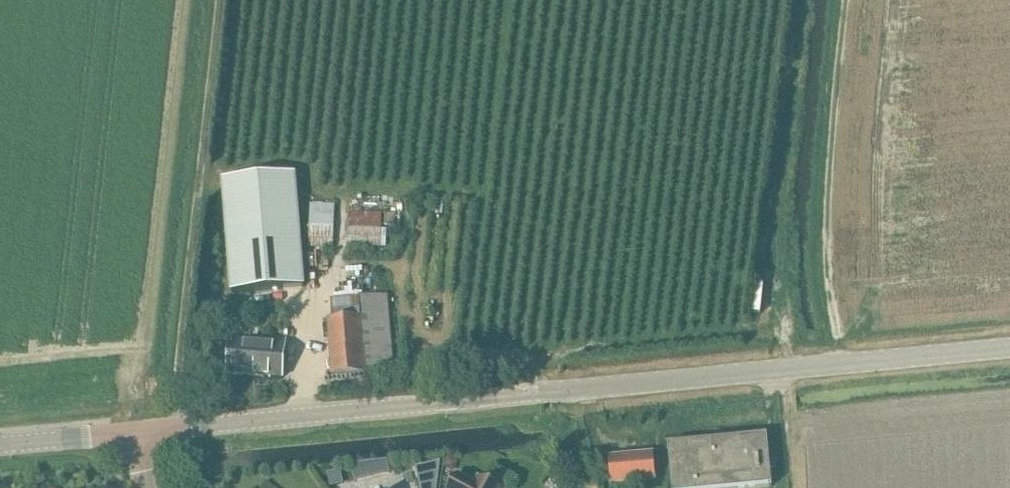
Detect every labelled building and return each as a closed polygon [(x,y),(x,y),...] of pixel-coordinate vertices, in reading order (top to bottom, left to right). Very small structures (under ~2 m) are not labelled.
[(295,181),(221,187),(231,300),(305,293),(295,181)] [(309,247),(332,248),(334,206),(311,205),(309,247)] [(350,213),(350,245),(385,245),(385,230),(381,229),(381,214),(350,213)] [(360,300),(331,302),(333,321),(328,322),(332,376),(366,373),(366,375),(393,373),(387,296),(360,298),(360,300)] [(284,340),(262,338),(261,338),(260,344),(229,342),(227,374),(281,378),(284,340)] [(671,487),(763,487),(771,487),(767,437),(667,446),(671,487)] [(607,458),(609,485),(656,481),(653,453),(607,458)] [(448,459),(443,469),(454,474),(458,463),(448,459)] [(420,487),(436,487),(439,463),(415,469),(420,487)] [(339,471),(326,474),(330,487),(343,485),(339,471)] [(449,487),(497,487),(479,478),(475,485),(456,475),(449,487)]
